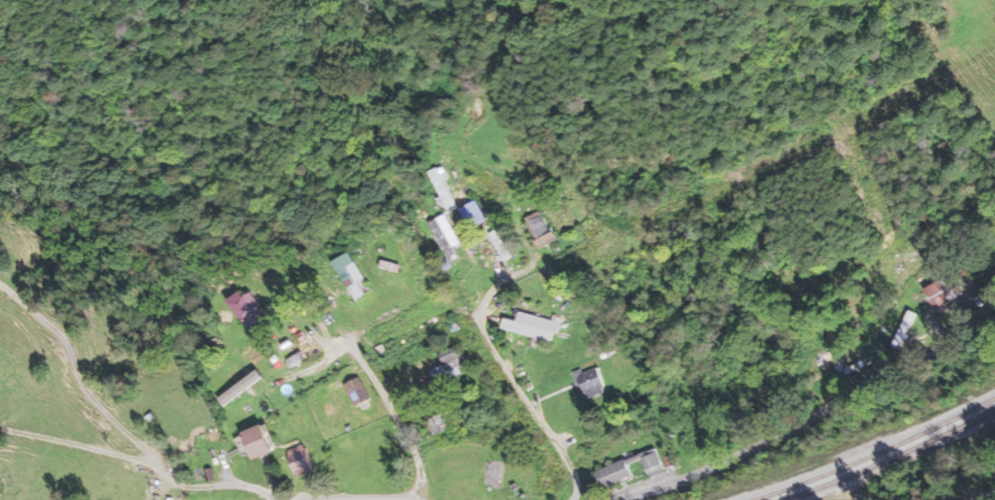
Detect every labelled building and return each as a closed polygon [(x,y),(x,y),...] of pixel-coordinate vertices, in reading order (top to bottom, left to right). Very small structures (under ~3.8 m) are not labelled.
[(462,208),(470,230),(486,223),(477,202),(462,208)] [(542,242),(554,233),(541,213),(528,221),(542,242)] [(409,260),(406,253),(372,270),(375,277),(409,260)] [(959,297),(947,277),(925,290),(937,311),(959,297)] [(253,292),(243,297),(241,294),(232,298),(247,332),(268,323),(253,292)] [(890,345),(899,350),(917,315),(908,310),(890,345)] [(560,326),(519,314),(513,331),(555,343),(560,326)] [(288,371),(318,349),(313,343),(308,347),(302,339),(286,350),(290,357),(282,363),(288,371)] [(576,373),(584,400),(607,393),(598,366),(576,373)] [(356,408),(371,399),(360,377),(344,385),(356,408)] [(441,418),(430,422),(434,434),(445,430),(441,418)] [(273,453),(263,426),(242,434),(252,461),(273,453)] [(314,467),(303,444),(285,453),(295,476),(314,467)] [(650,479),(665,473),(656,449),(640,455),(650,479)] [(596,474),(603,490),(633,477),(626,460),(596,474)]
